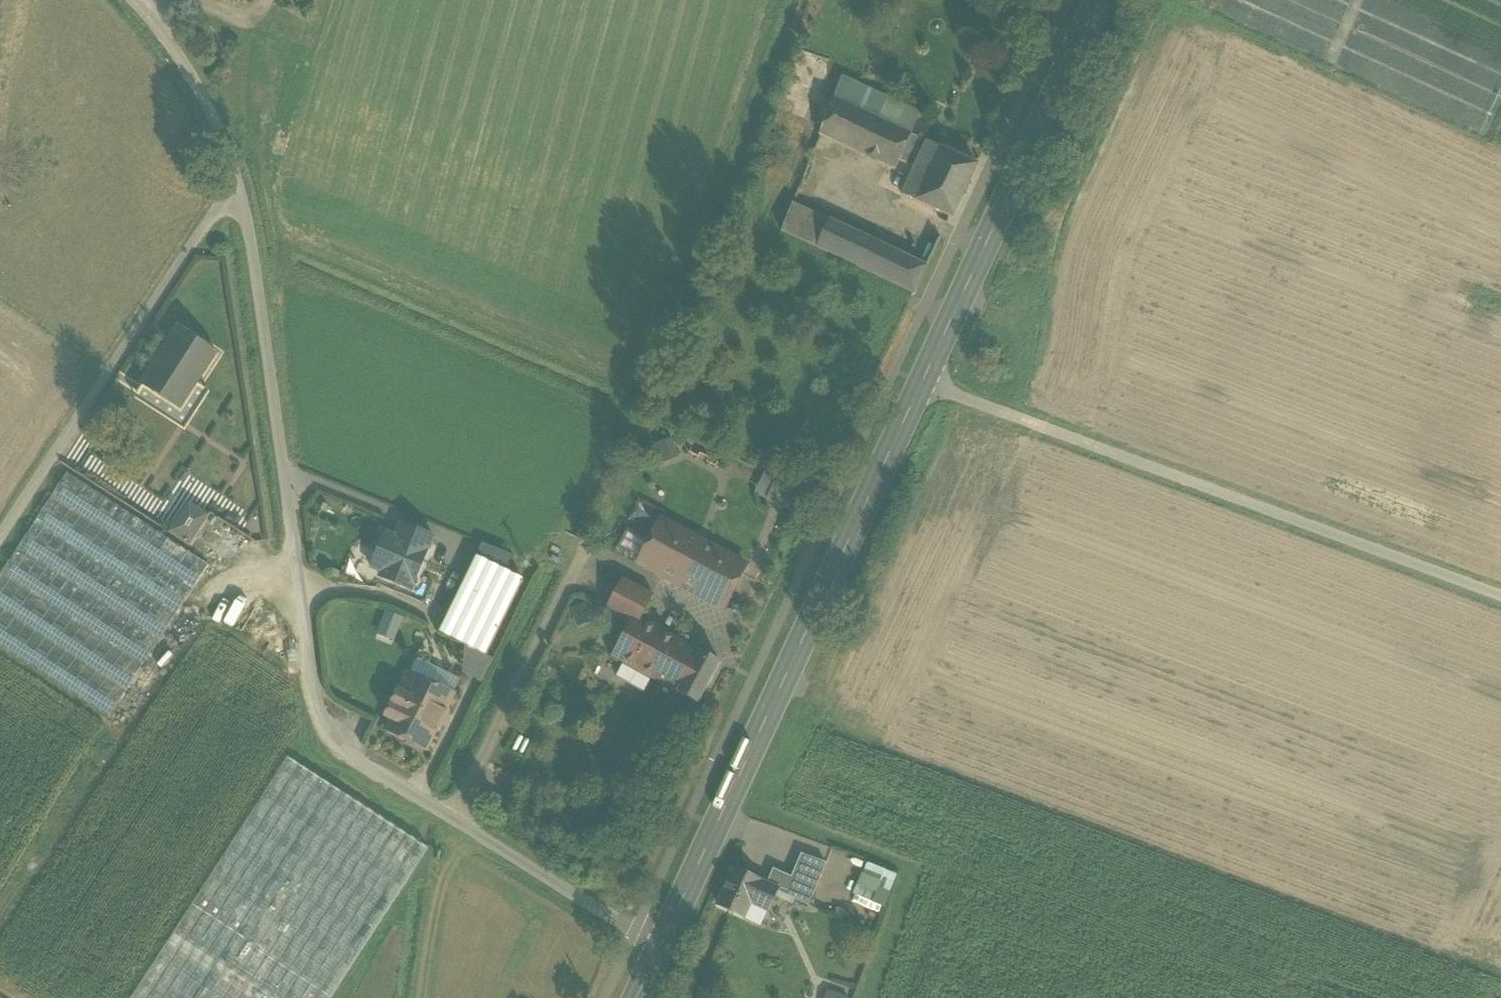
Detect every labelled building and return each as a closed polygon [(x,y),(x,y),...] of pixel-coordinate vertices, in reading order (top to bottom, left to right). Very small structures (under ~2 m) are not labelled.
[(846,77),(835,102),(911,137),(923,112),(846,77)] [(898,164),(911,137),(835,102),(820,138),(894,171),(898,164)] [(911,137),(898,164),(915,172),(928,144),(911,137)] [(915,172),(903,197),(953,219),(977,167),(928,144),(915,172)] [(831,223),(794,205),(783,233),(818,250),(831,223)] [(926,270),(831,223),(818,250),(913,297),(926,270)] [(217,355),(179,330),(142,387),(180,412),(217,355)] [(670,437),(655,442),(661,461),(676,456),(670,437)] [(68,473),(0,575),(0,649),(106,720),(193,590),(174,578),(190,554),(68,473)] [(774,486),(759,518),(787,530),(801,499),(774,486)] [(209,516),(189,503),(169,533),(190,546),(209,516)] [(658,522),(639,512),(629,532),(618,553),(637,563),(658,522)] [(599,543),(618,553),(629,532),(610,522),(599,543)] [(724,556),(658,522),(637,563),(703,597),(724,556)] [(434,538),(409,528),(403,541),(385,534),(371,569),(382,573),(380,579),(411,592),(434,538)] [(190,554),(174,578),(193,590),(209,566),(190,554)] [(747,568),(724,556),(703,597),(726,608),(747,568)] [(523,581),(476,558),(439,633),(485,657),(523,581)] [(650,602),(624,588),(613,609),(633,620),(639,623),(650,602)] [(613,609),(593,646),(613,656),(633,620),(613,609)] [(376,634),(393,640),(402,617),(384,610),(376,634)] [(639,623),(633,620),(613,656),(680,692),(699,655),(639,623)] [(680,692),(677,697),(697,707),(721,663),(701,652),(699,655),(680,692)] [(428,683),(455,688),(457,675),(430,670),(428,683)] [(453,695),(407,673),(398,693),(397,692),(391,705),(391,706),(386,716),(385,716),(385,717),(392,721),(386,732),(425,751),(438,725),(438,726),(442,725),(446,716),(445,712),(444,712),(453,695)] [(132,997),(331,997),(428,849),(288,758),(132,997)] [(826,864),(801,855),(791,878),(791,879),(815,890),(826,864)] [(851,894),(883,906),(896,874),(864,861),(851,894)] [(760,882),(734,870),(718,906),(761,926),(777,892),(777,890),(767,885),(760,882)] [(815,890),(791,879),(791,878),(773,870),(767,885),(777,890),(777,892),(808,906),(815,890)]
